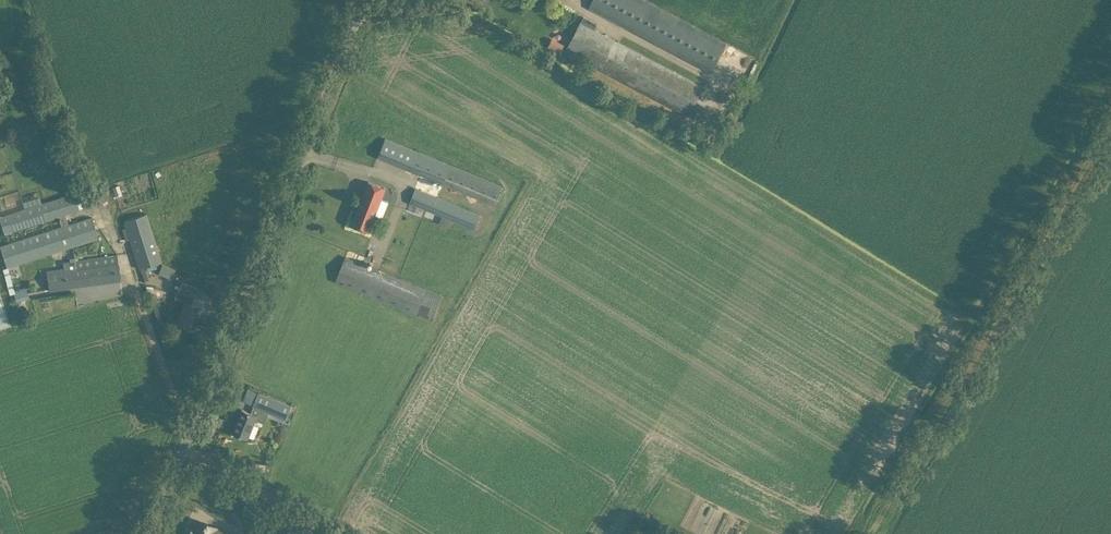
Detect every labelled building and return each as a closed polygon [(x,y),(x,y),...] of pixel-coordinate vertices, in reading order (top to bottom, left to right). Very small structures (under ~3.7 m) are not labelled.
[(726,44),(644,0),(592,0),(589,7),(711,72),(726,44)] [(576,55),(690,113),(703,87),(594,29),(597,23),(584,16),(566,50),(575,55),(576,55)] [(494,204),(501,185),(386,138),(379,157),(494,204)] [(37,160),(41,174),(45,173),(42,164),(51,161),(49,156),(37,160)] [(351,224),(369,231),(375,214),(382,217),(388,202),(381,199),(385,187),(368,181),(351,224)] [(409,202),(474,228),(480,214),(415,188),(409,202)] [(6,266),(98,237),(92,217),(68,224),(65,214),(79,209),(74,192),(41,202),(39,197),(22,202),(24,208),(0,215),(0,221),(3,232),(58,215),(61,226),(0,245),(0,246),(6,266)] [(140,268),(144,281),(149,280),(147,273),(146,273),(144,267),(145,266),(147,271),(157,268),(156,263),(161,261),(146,213),(124,220),(126,227),(121,229),(125,240),(130,238),(139,268),(140,268)] [(47,279),(49,290),(120,280),(117,254),(106,256),(74,260),(74,257),(69,257),(70,261),(63,262),(64,269),(46,271),(47,279)] [(336,281),(433,320),(443,295),(353,259),(346,257),(336,281)] [(158,273),(171,278),(175,269),(162,264),(158,273)] [(177,321),(190,327),(198,306),(191,303),(197,288),(182,281),(175,297),(185,302),(177,321)] [(146,284),(159,324),(163,323),(155,298),(157,297),(153,286),(146,284)] [(13,290),(16,301),(29,298),(26,287),(13,290)] [(10,325),(0,293),(0,328),(10,325)] [(172,320),(163,320),(164,328),(173,328),(172,320)] [(232,432),(247,438),(256,419),(264,422),(267,416),(283,422),(285,418),(286,419),(291,406),(259,392),(251,412),(242,409),(232,432)] [(284,422),(281,429),(286,432),(289,424),(284,422)] [(192,533),(224,533),(225,531),(217,527),(208,524),(209,523),(206,522),(205,523),(197,520),(195,526),(193,526),(190,533),(192,533)]
